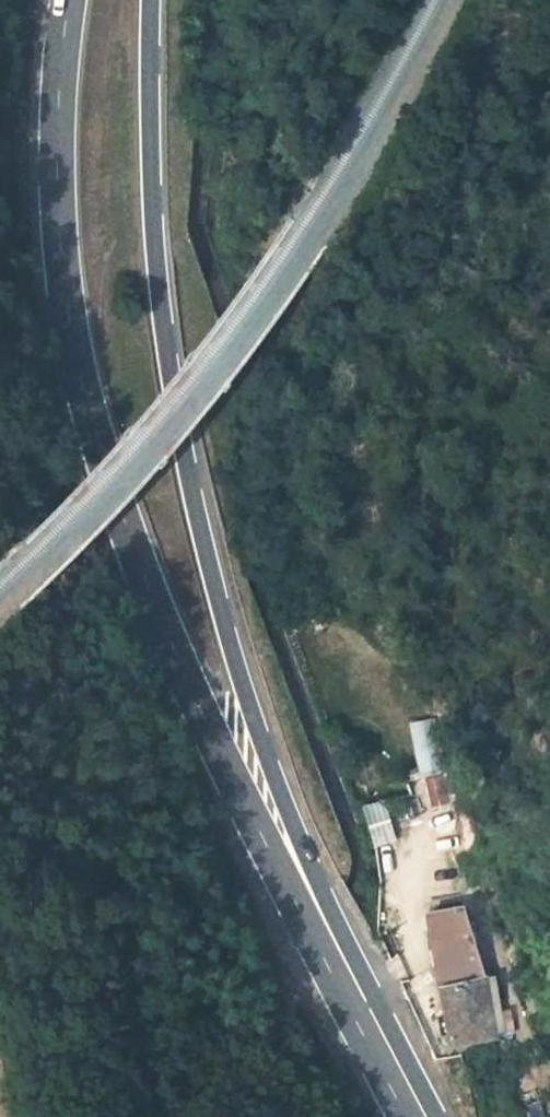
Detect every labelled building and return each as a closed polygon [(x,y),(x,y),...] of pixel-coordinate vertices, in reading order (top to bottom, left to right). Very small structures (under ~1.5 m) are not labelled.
[(428,719),(409,721),(415,767),(434,765),(428,719)] [(483,898),(467,903),(488,975),(504,970),(483,898)] [(422,929),(444,1059),(485,1052),(472,981),(456,923),(422,929)]
